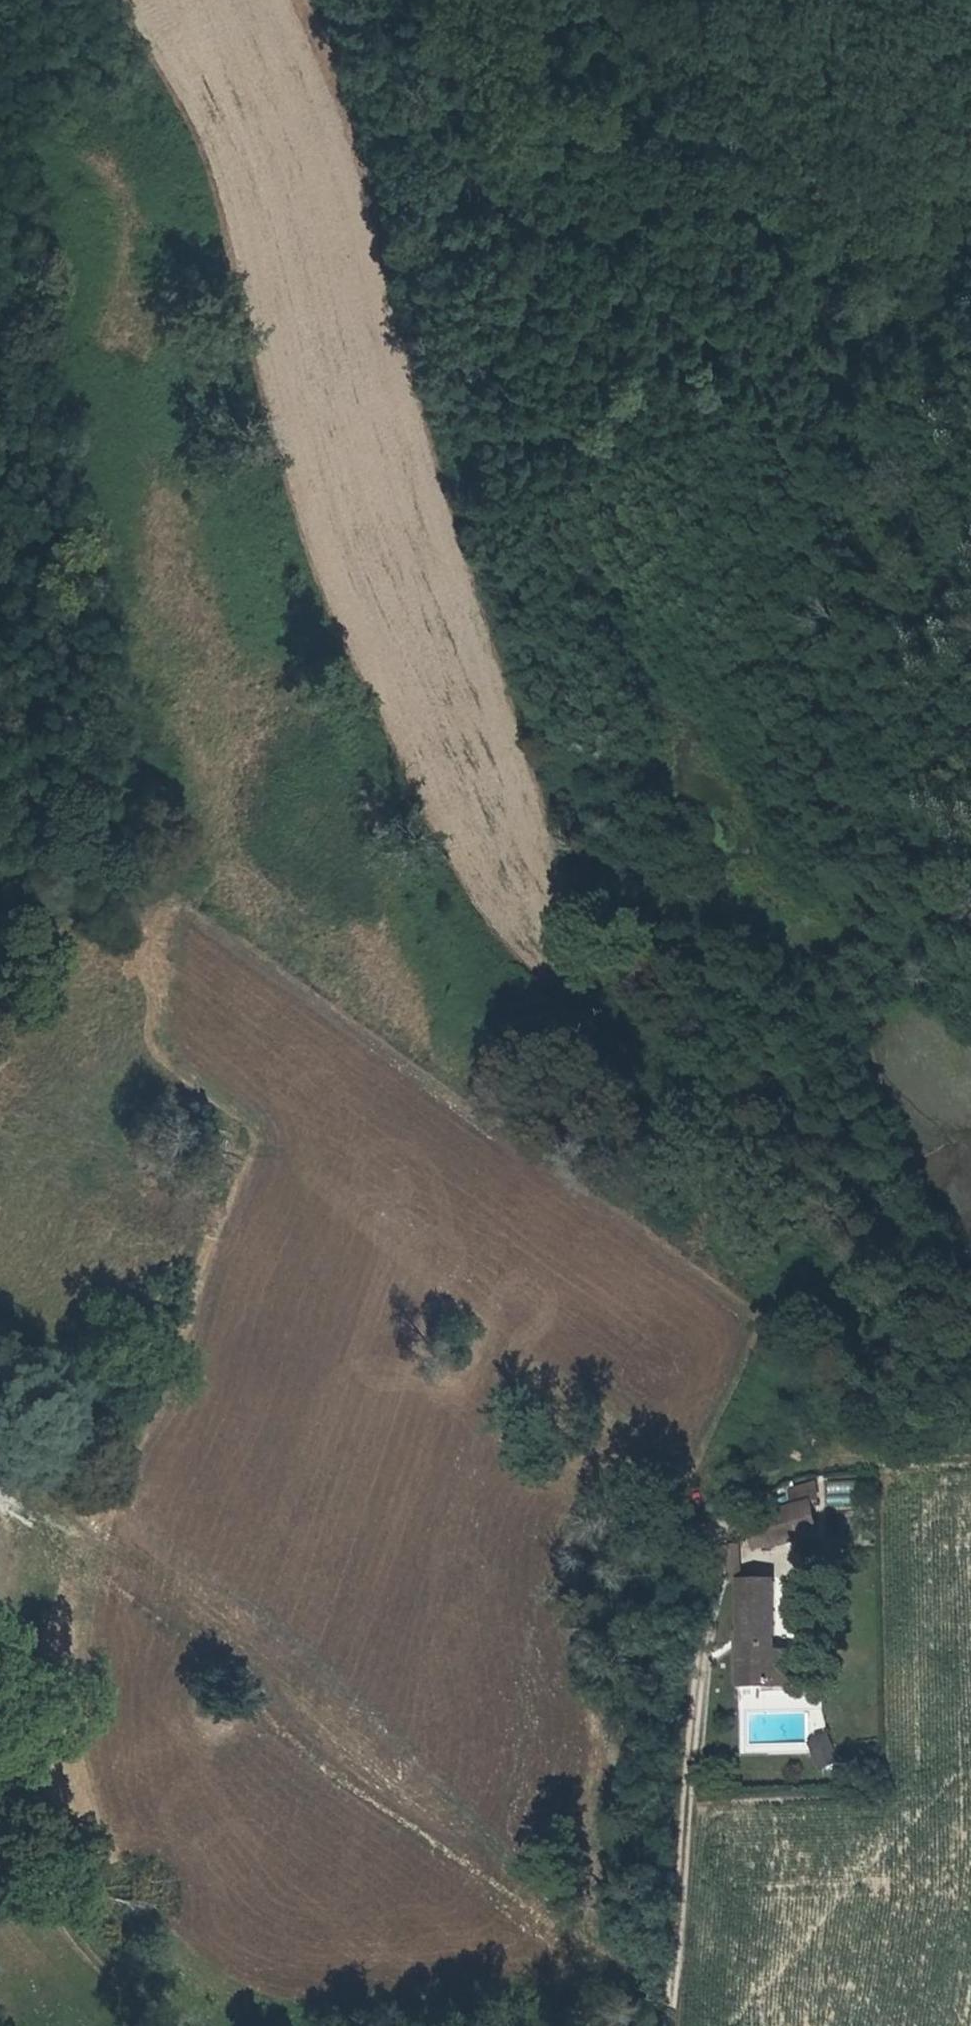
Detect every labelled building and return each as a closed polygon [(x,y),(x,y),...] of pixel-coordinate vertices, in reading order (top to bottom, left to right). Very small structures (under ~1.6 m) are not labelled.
[(833,1474),(834,1492),(862,1490),(861,1473),(833,1474)] [(815,1495),(803,1498),(811,1527),(824,1524),(815,1495)] [(811,1527),(803,1498),(772,1506),(779,1536),(811,1527)] [(756,1671),(810,1669),(810,1645),(793,1645),(790,1575),(753,1577),(756,1671)] [(839,1729),(836,1723),(820,1731),(823,1737),(839,1729)] [(847,1746),(839,1729),(823,1737),(831,1754),(847,1746)]
